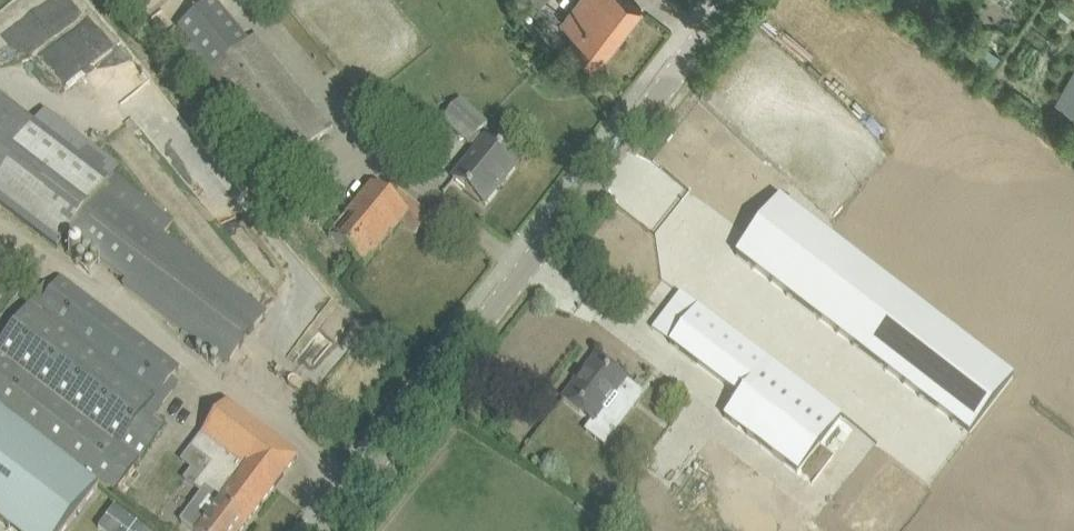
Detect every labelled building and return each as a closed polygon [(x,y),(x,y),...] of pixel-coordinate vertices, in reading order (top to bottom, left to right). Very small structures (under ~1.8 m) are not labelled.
[(535,11),(544,0),(518,0),(535,11)] [(579,54),(596,68),(642,9),(630,0),(578,0),(561,23),(576,34),(568,45),(579,54)] [(255,37),(205,79),(282,170),(332,128),(255,37)] [(1056,104),(1073,114),(1073,73),(1056,104)] [(125,285),(227,363),(266,312),(163,233),(174,219),(113,172),(109,178),(0,94),(0,204),(57,247),(67,235),(127,281),(125,285)] [(453,179),(467,191),(484,205),(516,165),(478,134),(486,123),(459,100),(442,121),(477,150),(453,179)] [(345,217),(329,237),(366,267),(401,223),(415,234),(431,215),(392,183),(386,191),(374,182),(345,217)] [(780,197),(736,254),(969,433),(1013,376),(780,197)] [(60,275),(37,305),(154,398),(171,377),(178,368),(60,275)] [(114,489),(136,461),(137,463),(163,429),(150,419),(142,413),(154,398),(37,305),(36,307),(30,302),(0,341),(0,401),(114,489)] [(698,304),(668,342),(740,398),(725,418),(799,475),(844,416),(698,304)] [(564,399),(581,413),(594,422),(626,381),(596,358),(564,399)] [(154,398),(142,413),(150,419),(179,383),(171,377),(154,398)] [(192,449),(212,464),(195,486),(203,492),(180,521),(193,530),(240,530),(298,455),(226,401),(192,449)] [(0,409),(0,521),(14,530),(63,530),(98,485),(0,409)] [(212,464),(192,449),(182,459),(192,466),(183,477),(195,486),(212,464)]
